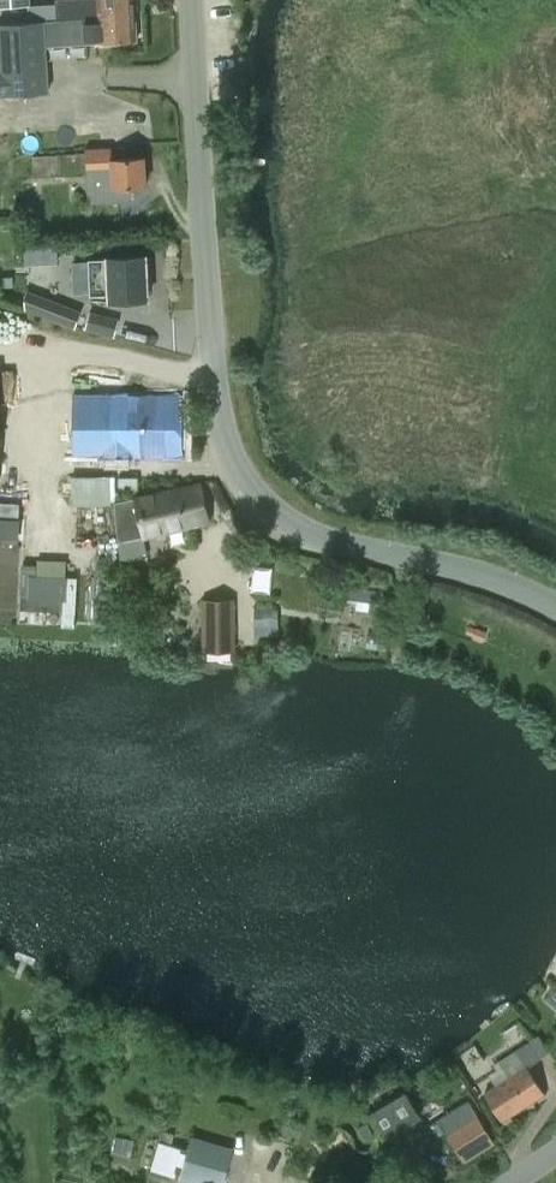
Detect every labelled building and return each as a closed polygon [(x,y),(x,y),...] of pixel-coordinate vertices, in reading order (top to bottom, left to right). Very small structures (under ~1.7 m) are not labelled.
[(136,14),(136,0),(57,0),(58,20),(136,14)] [(0,72),(0,96),(49,94),(46,48),(138,41),(136,14),(58,20),(0,23),(0,36),(3,72),(0,72)] [(131,199),(131,187),(147,186),(145,157),(114,159),(113,148),(87,149),(87,154),(34,157),(35,176),(89,172),(89,173),(102,173),(104,201),(131,199)] [(57,247),(26,248),(26,264),(57,263),(57,247)] [(153,298),(151,255),(89,258),(91,302),(153,298)] [(3,287),(13,287),(13,277),(3,277),(3,287)] [(78,311),(26,291),(24,296),(25,306),(73,324),(78,311)] [(185,456),(184,396),(75,394),(72,457),(185,456)] [(114,475),(72,476),(73,501),(114,500),(114,475)] [(138,476),(119,476),(119,492),(138,492),(138,476)] [(137,497),(115,502),(118,541),(120,559),(148,553),(144,536),(210,521),(202,483),(137,497)] [(37,565),(23,565),(21,609),(62,611),(61,626),(76,627),(78,576),(37,574),(37,565)] [(382,609),(384,591),(346,586),(344,604),(382,609)] [(234,601),(204,601),(204,648),(234,648),(234,601)] [(278,607),(264,607),(264,635),(278,635),(278,607)] [(477,629),(474,639),(484,643),(487,633),(477,629)] [(509,1077),(485,1092),(503,1120),(544,1093),(527,1066),(540,1058),(528,1042),(499,1061),(509,1077)] [(384,1138),(421,1117),(407,1092),(370,1113),(384,1138)] [(464,1161),(494,1142),(469,1100),(439,1119),(464,1161)] [(375,1133),(368,1122),(358,1128),(365,1139),(375,1133)] [(152,1170),(173,1176),(174,1172),(181,1174),(180,1177),(199,1182),(223,1182),(234,1148),(192,1136),(186,1155),(179,1153),(181,1148),(160,1142),(152,1170)] [(131,1155),(134,1141),(115,1137),(112,1151),(131,1155)]
